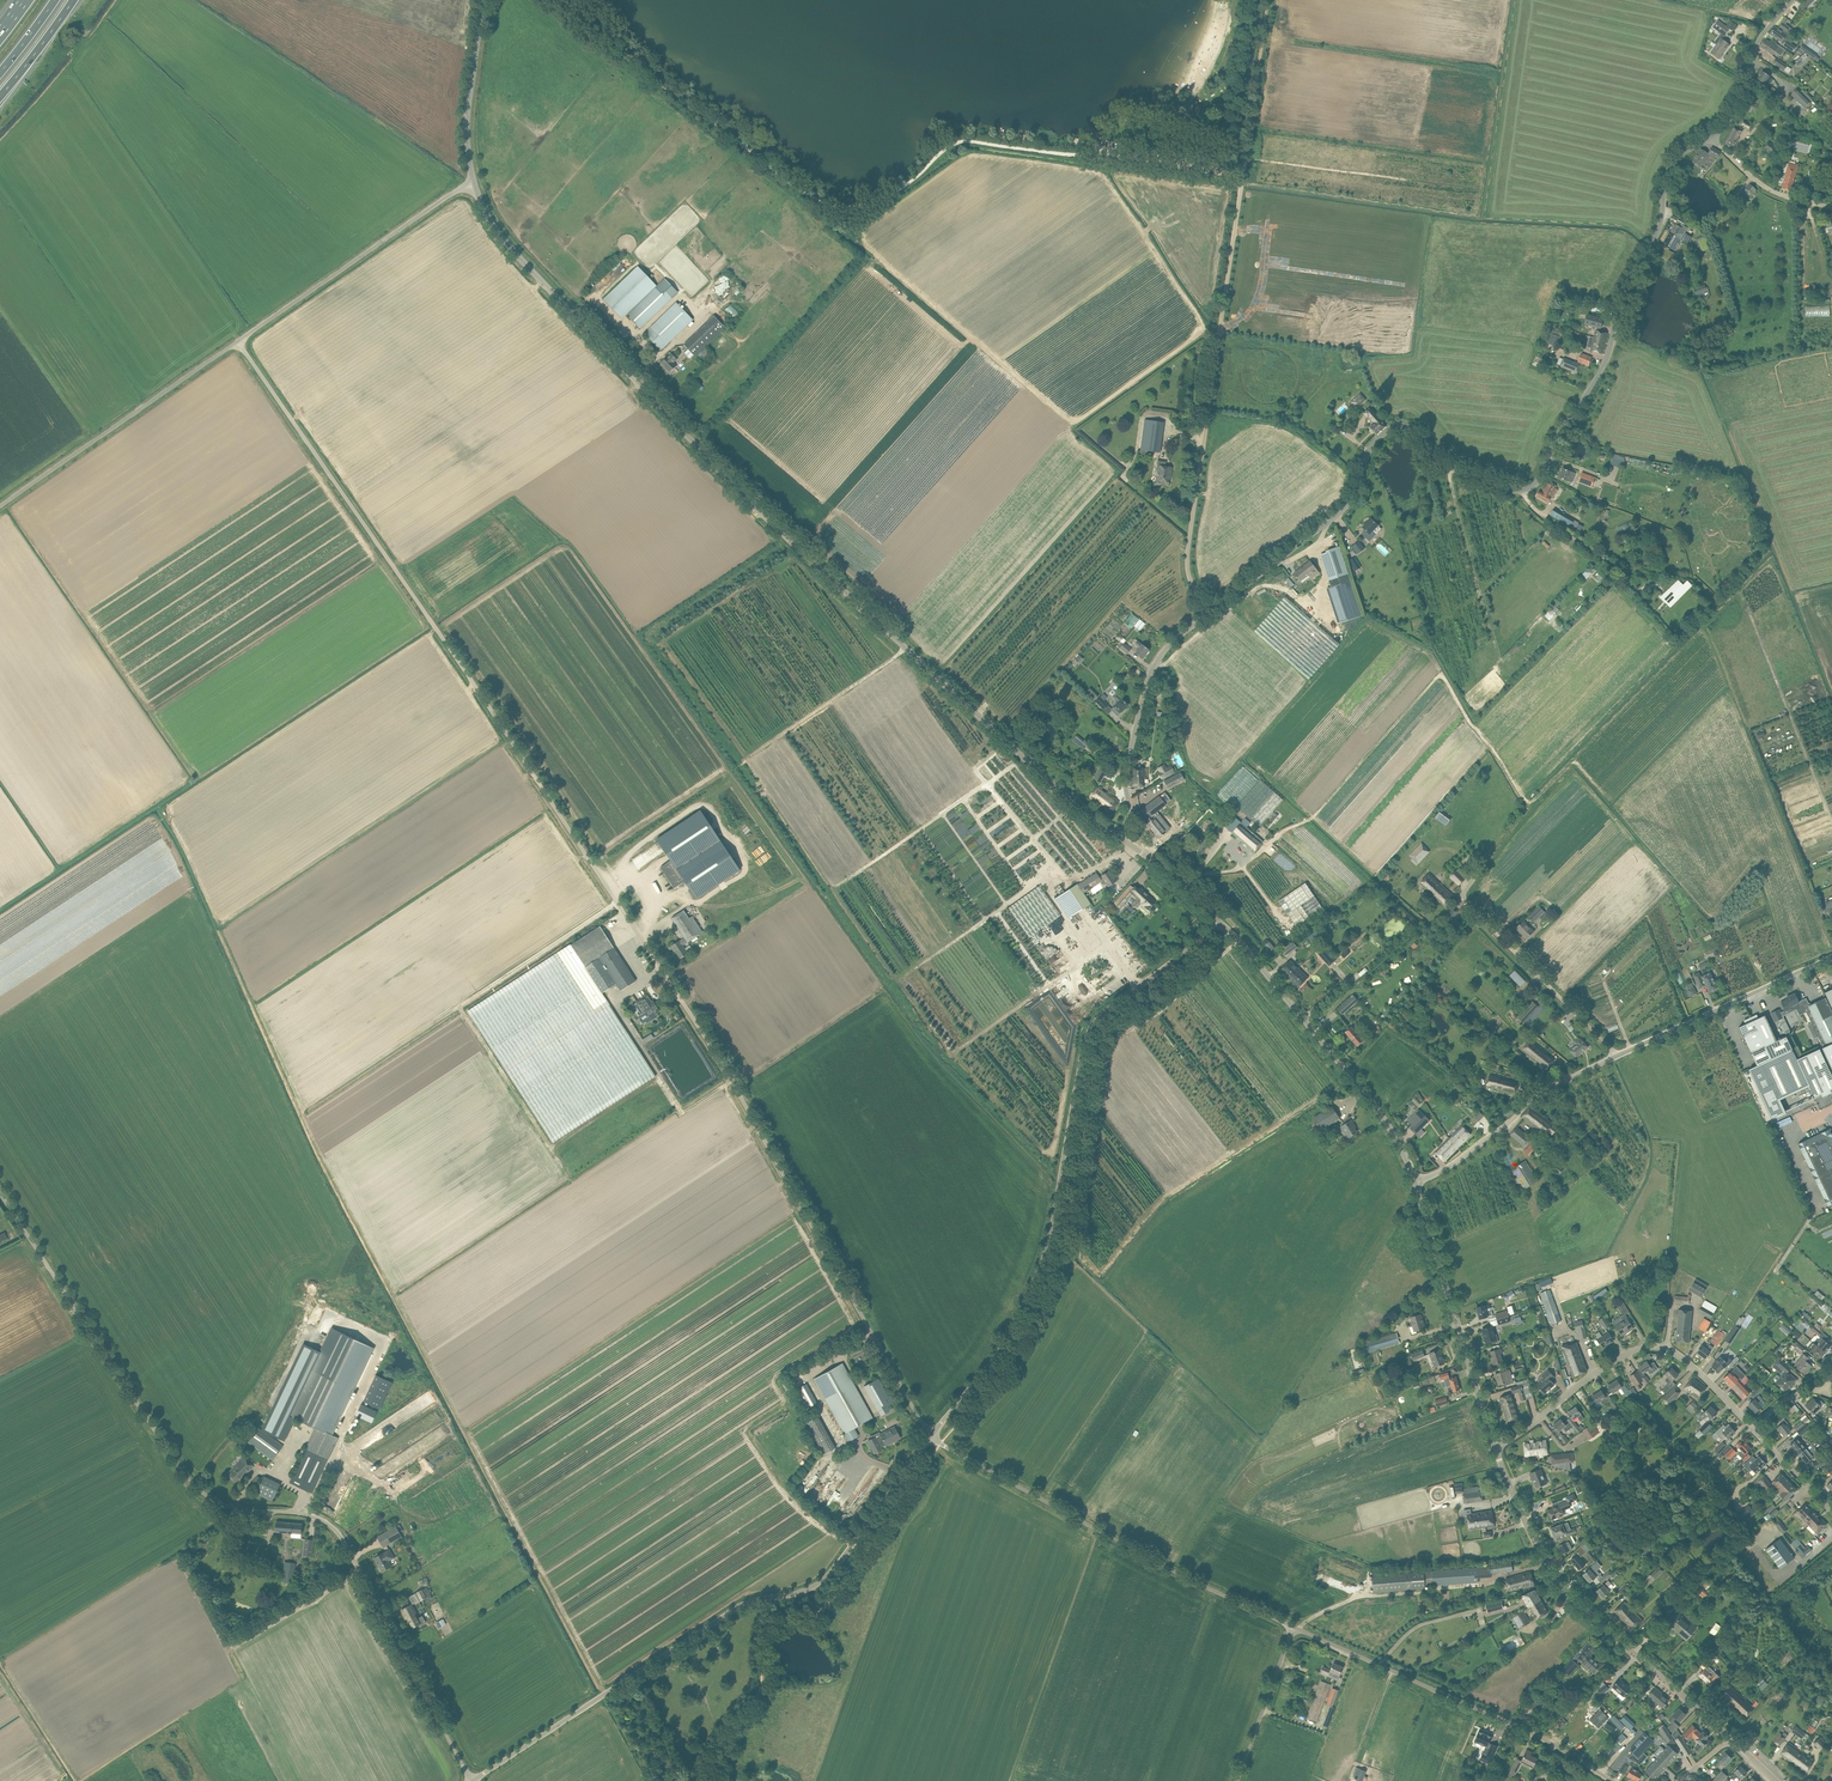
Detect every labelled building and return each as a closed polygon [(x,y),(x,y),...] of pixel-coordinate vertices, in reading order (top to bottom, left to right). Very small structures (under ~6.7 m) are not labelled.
[(1798,7),(1802,11),(1805,8),(1806,8),(1814,0),(1805,0),(1801,4),(1798,7)] [(1718,44),(1711,53),(1718,58),(1724,50),(1725,51),(1729,45),(1721,39),(1729,29),(1732,31),(1736,25),(1730,20),(1726,26),(1718,20),(1713,27),(1721,33),(1715,42),(1718,44)] [(1775,27),(1770,34),(1781,42),(1781,43),(1793,52),(1796,47),(1786,40),(1789,37),(1789,36),(1785,34),(1790,28),(1785,25),(1783,23),(1779,27),(1780,28),(1778,29),(1775,27)] [(1779,46),(1768,37),(1760,47),(1772,56),(1776,51),(1779,53),(1782,48),(1779,46)] [(1776,59),(1774,62),(1784,70),(1788,73),(1791,69),(1776,59)] [(1762,71),(1757,79),(1762,82),(1763,84),(1764,84),(1765,83),(1770,77),(1767,75),(1762,71)] [(1796,90),(1791,95),(1804,108),(1810,103),(1812,101),(1802,90),(1799,93),(1796,90)] [(1749,130),(1753,124),(1743,119),(1740,125),(1749,130)] [(1732,126),(1722,145),(1732,151),(1739,139),(1738,138),(1741,131),(1732,126)] [(1765,150),(1772,155),(1777,147),(1768,141),(1766,144),(1768,146),(1765,150)] [(1715,160),(1720,152),(1712,147),(1709,153),(1711,154),(1710,157),(1715,160)] [(1700,149),(1692,162),(1700,167),(1707,154),(1700,149)] [(1798,165),(1789,163),(1782,189),(1791,191),(1798,165)] [(1809,177),(1804,189),(1805,189),(1810,191),(1815,179),(1809,177)] [(1750,184),(1736,198),(1743,205),(1756,190),(1750,184)] [(1671,231),(1670,232),(1679,237),(1682,239),(1687,245),(1691,237),(1685,233),(1687,228),(1681,225),(1680,227),(1675,224),(1671,231)] [(1667,238),(1663,244),(1667,247),(1669,248),(1670,249),(1671,247),(1675,249),(1678,244),(1682,239),(1679,237),(1670,232),(1667,238)] [(1710,249),(1706,239),(1698,241),(1703,252),(1710,249)] [(1665,249),(1660,256),(1665,259),(1665,257),(1669,259),(1670,259),(1673,253),(1668,250),(1669,248),(1667,247),(1666,249),(1665,249)] [(622,319),(626,315),(656,286),(638,266),(603,299),(622,319)] [(665,278),(680,291),(682,288),(668,275),(665,278)] [(664,278),(656,286),(626,315),(640,329),(651,318),(653,321),(656,319),(653,316),(678,292),(664,278)] [(693,320),(676,302),(644,333),(661,350),(693,320)] [(683,345),(696,357),(726,328),(713,315),(683,345)] [(1599,331),(1600,328),(1603,319),(1587,315),(1585,324),(1597,327),(1596,330),(1594,337),(1605,341),(1607,333),(1599,331)] [(1553,333),(1549,343),(1556,346),(1560,336),(1553,333)] [(1605,341),(1594,337),(1589,336),(1589,338),(1593,339),(1590,351),(1602,354),(1605,341)] [(671,353),(661,363),(670,372),(676,366),(673,363),(677,359),(671,353)] [(1581,354),(1578,362),(1588,365),(1591,357),(1581,354)] [(1560,360),(1558,365),(1577,373),(1581,364),(1575,361),(1574,362),(1563,358),(1562,361),(1560,360)] [(1365,399),(1359,393),(1352,400),(1357,406),(1365,399)] [(1370,428),(1376,434),(1386,426),(1369,407),(1363,413),(1367,418),(1369,417),(1375,423),(1370,428)] [(1163,422),(1144,420),(1140,455),(1151,456),(1152,451),(1159,452),(1163,422)] [(1614,455),(1614,465),(1625,465),(1625,455),(1614,455)] [(1166,458),(1159,457),(1157,468),(1159,468),(1157,482),(1168,484),(1169,475),(1168,475),(1169,472),(1170,467),(1165,466),(1166,458)] [(1563,468),(1559,478),(1571,482),(1575,473),(1570,471),(1563,468)] [(1578,481),(1592,487),(1595,477),(1582,472),(1578,481)] [(1557,486),(1548,481),(1542,492),(1539,491),(1536,496),(1548,503),(1557,486)] [(1578,522),(1554,508),(1550,515),(1575,529),(1578,522)] [(1378,525),(1371,519),(1363,527),(1365,530),(1362,533),(1370,541),(1376,534),(1373,531),(1378,525)] [(1353,546),(1358,553),(1364,549),(1359,542),(1353,546)] [(1339,624),(1362,616),(1339,547),(1332,549),(1333,551),(1321,555),(1332,587),(1327,589),(1339,624)] [(1355,558),(1349,561),(1355,570),(1360,567),(1355,558)] [(1294,574),(1300,581),(1309,574),(1312,578),(1319,573),(1310,561),(1294,574)] [(1587,569),(1581,576),(1585,580),(1592,574),(1593,575),(1596,571),(1591,567),(1588,570),(1587,569)] [(1676,582),(1660,597),(1671,607),(1686,592),(1676,582)] [(1338,643),(1284,596),(1253,631),(1307,679),(1338,643)] [(1549,620),(1556,614),(1555,613),(1559,610),(1556,607),(1558,605),(1556,604),(1554,605),(1554,604),(1543,615),(1549,620)] [(1131,613),(1126,621),(1141,630),(1146,622),(1131,613)] [(1556,627),(1560,632),(1564,628),(1562,627),(1563,626),(1561,624),(1560,625),(1560,624),(1556,627)] [(1142,658),(1149,650),(1137,641),(1135,644),(1140,648),(1136,653),(1142,658)] [(1123,643),(1119,648),(1127,654),(1131,649),(1123,643)] [(1086,692),(1094,700),(1099,696),(1091,688),(1086,692)] [(1117,716),(1128,705),(1121,699),(1121,700),(1117,696),(1114,699),(1118,703),(1111,710),(1117,716)] [(1099,697),(1095,702),(1103,710),(1107,705),(1099,697)] [(1077,735),(1073,739),(1088,754),(1092,750),(1077,735)] [(1097,764),(1091,775),(1095,777),(1093,778),(1100,782),(1107,770),(1097,764)] [(1131,765),(1130,786),(1144,787),(1144,769),(1140,769),(1140,765),(1131,765)] [(1170,766),(1159,771),(1163,778),(1174,773),(1170,766)] [(1166,780),(1164,781),(1168,788),(1179,782),(1175,775),(1166,780)] [(1236,806),(1259,827),(1283,800),(1260,780),(1236,806)] [(1098,787),(1090,797),(1105,809),(1101,814),(1107,818),(1119,801),(1107,792),(1105,793),(1098,787)] [(1195,798),(1200,792),(1195,788),(1190,795),(1195,798)] [(1159,796),(1138,812),(1147,823),(1156,815),(1154,813),(1165,805),(1159,796)] [(700,810),(656,839),(658,842),(665,852),(671,861),(661,868),(665,873),(666,875),(674,887),(684,881),(696,899),(729,877),(719,862),(709,848),(720,840),(700,810)] [(1147,823),(1146,823),(1158,838),(1170,828),(1158,814),(1156,815),(1147,823)] [(1263,841),(1233,815),(1224,826),(1255,852),(1263,841)] [(748,825),(743,829),(748,835),(753,831),(748,825)] [(1418,845),(1407,858),(1415,865),(1425,852),(1423,850),(1423,849),(1418,845)] [(1404,880),(1412,870),(1403,864),(1395,873),(1404,880)] [(1456,870),(1450,876),(1459,885),(1465,879),(1456,870)] [(1096,873),(1078,885),(1083,893),(1100,881),(1102,884),(1103,884),(1104,885),(1105,884),(1106,884),(1108,886),(1116,881),(1113,877),(1112,877),(1111,875),(1112,875),(1109,871),(1099,878),(1096,873)] [(1433,895),(1443,885),(1440,882),(1439,883),(1429,873),(1420,883),(1427,890),(1426,891),(1432,896),(1433,895)] [(1306,883),(1279,901),(1296,927),(1323,908),(1306,883)] [(1083,893),(1078,885),(1077,884),(1055,898),(1068,918),(1090,904),(1083,893)] [(1444,905),(1453,895),(1443,885),(1433,895),(1444,905)] [(1008,908),(1029,937),(1060,915),(1039,886),(1008,908)] [(1148,909),(1155,902),(1156,902),(1154,900),(1141,887),(1136,892),(1133,889),(1133,888),(1129,893),(1135,898),(1132,902),(1137,906),(1137,907),(1140,903),(1143,905),(1148,910),(1148,909)] [(1114,903),(1120,908),(1127,900),(1122,895),(1114,903)] [(1822,904),(1825,912),(1831,908),(1831,899),(1822,904)] [(1527,916),(1534,922),(1545,911),(1539,905),(1527,916)] [(1458,912),(1453,908),(1446,917),(1452,921),(1458,912)] [(679,959),(688,953),(682,945),(687,942),(688,942),(700,934),(684,910),(672,918),(684,937),(671,946),(679,959)] [(1523,921),(1516,928),(1526,938),(1534,931),(1523,921)] [(636,981),(600,926),(571,945),(569,943),(466,1009),(553,1142),(656,1076),(602,993),(616,984),(621,991),(636,981)] [(1321,936),(1316,930),(1307,937),(1312,943),(1321,936)] [(1271,951),(1275,948),(1269,941),(1266,944),(1271,951)] [(1293,942),(1281,951),(1286,957),(1298,947),(1293,942)] [(1321,947),(1317,952),(1325,960),(1329,956),(1321,947)] [(1347,950),(1341,955),(1344,958),(1350,953),(1347,950)] [(1290,960),(1280,970),(1287,977),(1289,978),(1299,968),(1297,967),(1290,960)] [(1706,962),(1699,965),(1701,970),(1708,967),(1706,962)] [(1362,976),(1369,970),(1366,967),(1359,973),(1362,976)] [(1299,968),(1289,978),(1299,988),(1308,978),(1299,968)] [(1701,977),(1699,972),(1693,975),(1699,988),(1705,985),(1706,985),(1709,992),(1717,988),(1710,972),(1702,976),(1701,977)] [(1690,996),(1696,994),(1694,987),(1687,990),(1690,996)] [(1801,1015),(1806,1012),(1804,1008),(1809,1005),(1806,998),(1801,1001),(1799,1002),(1795,993),(1786,998),(1787,1000),(1781,1003),(1785,1011),(1792,1008),(1791,1006),(1795,1004),(1796,1005),(1801,1015)] [(1353,994),(1336,1009),(1341,1014),(1358,1000),(1353,994)] [(653,1001),(651,1002),(650,1000),(648,996),(637,1003),(643,1013),(646,1011),(649,1016),(653,1013),(653,1012),(658,1009),(653,1001)] [(1806,1012),(1812,1025),(1809,1026),(1811,1030),(1814,1028),(1822,1046),(1831,1041),(1831,1011),(1826,997),(1809,1005),(1804,1008),(1806,1012)] [(1539,1007),(1532,1001),(1518,1017),(1524,1023),(1539,1007)] [(1771,1013),(1775,1022),(1783,1018),(1779,1009),(1771,1013)] [(1757,1066),(1792,1049),(1786,1036),(1777,1040),(1765,1015),(1758,1018),(1757,1015),(1744,1021),(1746,1024),(1739,1027),(1757,1066)] [(1351,1026),(1345,1032),(1357,1046),(1364,1041),(1351,1026)] [(1577,1044),(1570,1050),(1576,1057),(1588,1047),(1582,1040),(1582,1041),(1580,1039),(1576,1042),(1577,1044)] [(1522,1051),(1546,1070),(1555,1059),(1550,1056),(1550,1057),(1546,1054),(1547,1053),(1530,1040),(1522,1051)] [(1822,1048),(1831,1070),(1831,1043),(1822,1048)] [(1525,1056),(1518,1050),(1515,1052),(1523,1059),(1525,1056)] [(1817,1099),(1824,1096),(1825,1098),(1831,1095),(1831,1072),(1822,1050),(1799,1061),(1795,1051),(1752,1071),(1774,1119),(1778,1117),(1779,1119),(1788,1115),(1782,1101),(1812,1087),(1817,1099)] [(1515,1095),(1519,1081),(1490,1073),(1486,1086),(1496,1089),(1515,1095)] [(1487,1098),(1490,1094),(1482,1089),(1479,1094),(1487,1098)] [(1512,1104),(1496,1115),(1501,1121),(1517,1110),(1512,1104)] [(1339,1118),(1331,1106),(1313,1118),(1321,1130),(1339,1118)] [(1531,1106),(1521,1117),(1545,1135),(1548,1131),(1553,1135),(1558,1128),(1553,1125),(1554,1124),(1531,1106)] [(1424,1114),(1418,1109),(1407,1120),(1412,1126),(1410,1128),(1416,1134),(1430,1120),(1424,1114)] [(1479,1111),(1474,1117),(1478,1121),(1484,1115),(1479,1111)] [(1341,1126),(1349,1137),(1357,1132),(1352,1126),(1354,1125),(1351,1120),(1341,1126)] [(1435,1152),(1444,1161),(1471,1134),(1462,1125),(1435,1152)] [(1517,1127),(1510,1135),(1523,1145),(1530,1138),(1517,1127)] [(1821,1133),(1806,1140),(1798,1144),(1802,1152),(1809,1167),(1816,1183),(1817,1183),(1824,1198),(1827,1206),(1828,1206),(1831,1204),(1831,1135),(1829,1129),(1821,1133)] [(1531,1156),(1539,1147),(1533,1142),(1525,1151),(1531,1156)] [(1525,1160),(1509,1170),(1522,1191),(1538,1181),(1525,1160)] [(1551,1277),(1538,1282),(1540,1288),(1553,1283),(1551,1277)] [(1696,1278),(1689,1290),(1701,1297),(1708,1285),(1707,1284),(1696,1278)] [(1605,1288),(1593,1297),(1595,1300),(1608,1292),(1605,1288)] [(1550,1290),(1540,1293),(1552,1324),(1561,1321),(1550,1290)] [(1688,1297),(1675,1295),(1674,1303),(1689,1305),(1690,1297),(1691,1298),(1691,1294),(1688,1294),(1688,1297)] [(1705,1300),(1698,1311),(1706,1316),(1710,1318),(1714,1312),(1717,1307),(1705,1300)] [(1625,1315),(1629,1312),(1623,1302),(1619,1305),(1625,1315)] [(1482,1319),(1482,1318),(1487,1317),(1487,1316),(1492,1315),(1489,1304),(1484,1306),(1477,1308),(1479,1316),(1478,1316),(1479,1319),(1482,1319)] [(1507,1310),(1495,1313),(1497,1319),(1509,1316),(1508,1315),(1514,1314),(1512,1305),(1507,1306),(1508,1311),(1507,1311),(1507,1310)] [(1692,1310),(1679,1309),(1676,1341),(1689,1342),(1692,1310)] [(1804,1311),(1801,1313),(1808,1319),(1810,1317),(1804,1311)] [(1417,1333),(1416,1331),(1425,1328),(1420,1314),(1411,1317),(1411,1318),(1409,1319),(1410,1322),(1412,1321),(1413,1326),(1410,1327),(1412,1334),(1417,1333)] [(1497,1319),(1498,1324),(1498,1325),(1510,1321),(1510,1320),(1509,1319),(1509,1316),(1497,1319)] [(1605,1329),(1610,1326),(1604,1316),(1599,1319),(1605,1329)] [(1629,1331),(1633,1328),(1627,1318),(1623,1320),(1623,1321),(1615,1325),(1621,1336),(1622,1335),(1621,1334),(1629,1330),(1629,1331)] [(1704,1318),(1698,1328),(1706,1332),(1711,1322),(1704,1318)] [(1581,1339),(1586,1338),(1582,1320),(1574,1322),(1576,1331),(1579,1330),(1581,1339)] [(1735,1325),(1725,1340),(1730,1343),(1740,1328),(1735,1325)] [(1819,1336),(1822,1332),(1814,1325),(1811,1329),(1819,1336)] [(1495,1335),(1492,1326),(1482,1329),(1486,1343),(1492,1341),(1493,1343),(1498,1342),(1496,1334),(1495,1335)] [(1786,1326),(1782,1330),(1788,1334),(1791,1331),(1786,1326)] [(292,1411),(290,1415),(295,1418),(316,1427),(290,1482),(312,1493),(338,1438),(332,1435),(374,1347),(332,1327),(321,1350),(313,1368),(292,1411)] [(1717,1347),(1725,1334),(1718,1329),(1709,1342),(1717,1347)] [(1400,1343),(1397,1332),(1359,1343),(1362,1354),(1400,1343)] [(1609,1333),(1598,1339),(1603,1347),(1614,1340),(1609,1333)] [(1818,1337),(1813,1343),(1824,1351),(1826,1349),(1827,1350),(1831,1345),(1822,1338),(1820,1337),(1819,1338),(1818,1337)] [(1796,1341),(1793,1345),(1795,1347),(1802,1353),(1805,1349),(1799,1344),(1796,1341)] [(1824,1351),(1813,1343),(1812,1342),(1808,1347),(1814,1353),(1816,1351),(1821,1356),(1825,1352),(1824,1351)] [(305,1343),(264,1429),(285,1439),(295,1418),(290,1415),(292,1411),(313,1368),(321,1350),(305,1343)] [(1576,1343),(1568,1346),(1567,1343),(1561,1345),(1573,1376),(1587,1371),(1576,1343)] [(1707,1349),(1702,1345),(1697,1352),(1705,1358),(1713,1347),(1710,1345),(1707,1349)] [(1491,1359),(1493,1364),(1502,1362),(1500,1354),(1502,1353),(1501,1348),(1491,1352),(1493,1359),(1491,1359)] [(1423,1350),(1405,1357),(1408,1366),(1412,1364),(1410,1359),(1413,1358),(1414,1360),(1425,1355),(1423,1350)] [(1429,1353),(1435,1367),(1445,1363),(1440,1351),(1435,1353),(1434,1351),(1429,1353)] [(1800,1364),(1797,1368),(1805,1374),(1812,1366),(1808,1363),(1811,1360),(1804,1354),(1797,1362),(1800,1364)] [(1737,1357),(1736,1356),(1732,1360),(1729,1357),(1725,1361),(1721,1356),(1713,1363),(1714,1364),(1711,1366),(1718,1373),(1724,1367),(1727,1371),(1739,1359),(1738,1358),(1737,1357)] [(1779,1358),(1775,1363),(1777,1365),(1782,1369),(1786,1364),(1781,1360),(1779,1358)] [(1640,1368),(1643,1373),(1647,1370),(1650,1374),(1657,1369),(1654,1363),(1650,1366),(1646,1361),(1643,1363),(1642,1362),(1637,1366),(1639,1368),(1640,1368)] [(857,1436),(853,1429),(872,1418),(841,1364),(814,1379),(849,1441),(857,1436)] [(1668,1384),(1672,1381),(1678,1375),(1671,1367),(1665,1374),(1669,1377),(1665,1381),(1668,1384)] [(1732,1387),(1745,1375),(1738,1367),(1733,1372),(1732,1370),(1723,1379),(1732,1387)] [(1513,1382),(1509,1370),(1497,1374),(1498,1377),(1497,1378),(1499,1385),(1503,1383),(1504,1385),(1513,1382)] [(1540,1381),(1536,1385),(1540,1389),(1544,1394),(1555,1385),(1551,1380),(1554,1377),(1550,1372),(1548,1370),(1542,1375),(1537,1379),(1540,1381)] [(1779,1387),(1780,1386),(1785,1390),(1791,1383),(1792,1384),(1796,1379),(1786,1370),(1781,1375),(1783,1376),(1777,1383),(1776,1385),(1776,1386),(1777,1387),(1778,1387),(1779,1387)] [(1448,1372),(1439,1375),(1440,1380),(1441,1384),(1442,1383),(1443,1387),(1446,1386),(1446,1387),(1451,1385),(1453,1392),(1460,1390),(1456,1377),(1452,1378),(1450,1379),(1448,1372)] [(1643,1381),(1641,1379),(1637,1372),(1630,1376),(1634,1381),(1633,1381),(1638,1389),(1642,1387),(1639,1383),(1643,1381)] [(380,1408),(392,1382),(376,1374),(363,1400),(380,1408)] [(1748,1398),(1751,1395),(1752,1393),(1750,1392),(1744,1385),(1749,1380),(1745,1375),(1732,1387),(1743,1399),(1746,1396),(1748,1398)] [(1646,1376),(1641,1379),(1643,1381),(1645,1384),(1649,1381),(1646,1376)] [(1706,1387),(1693,1378),(1685,1388),(1699,1398),(1706,1387)] [(877,1379),(865,1386),(881,1416),(881,1415),(884,1414),(883,1414),(881,1415),(878,1410),(887,1406),(891,1403),(890,1402),(892,1400),(890,1396),(887,1397),(877,1379)] [(1613,1381),(1608,1384),(1613,1392),(1620,1388),(1624,1393),(1628,1390),(1625,1384),(1621,1386),(1617,1380),(1613,1382),(1613,1381)] [(1529,1382),(1521,1385),(1524,1392),(1531,1390),(1529,1382)] [(818,1405),(806,1384),(795,1390),(807,1411),(818,1405)] [(1521,1401),(1526,1399),(1524,1392),(1521,1385),(1511,1388),(1513,1393),(1520,1391),(1522,1400),(1521,1400),(1521,1401)] [(1665,1393),(1665,1394),(1671,1388),(1667,1385),(1660,1392),(1661,1393),(1662,1392),(1663,1394),(1665,1393)] [(1752,1393),(1751,1395),(1754,1398),(1756,1396),(1763,1388),(1759,1385),(1752,1393)] [(1597,1391),(1592,1395),(1597,1403),(1598,1402),(1599,1403),(1601,1402),(1602,1403),(1603,1404),(1607,1401),(1608,1403),(1610,1406),(1611,1406),(1614,1411),(1617,1408),(1613,1400),(1612,1401),(1609,1395),(1605,1397),(1601,1390),(1598,1392),(1597,1391)] [(430,1404),(436,1401),(431,1391),(425,1393),(430,1404)] [(1662,1399),(1668,1405),(1675,1398),(1669,1392),(1662,1399)] [(1507,1421),(1518,1417),(1511,1394),(1500,1397),(1507,1421)] [(1759,1395),(1748,1405),(1755,1412),(1762,1406),(1758,1402),(1762,1398),(1759,1395)] [(1817,1402),(1813,1398),(1805,1405),(1814,1414),(1824,1404),(1820,1399),(1817,1402)] [(1693,1412),(1698,1407),(1693,1401),(1688,1407),(1693,1412)] [(362,1403),(356,1415),(373,1423),(379,1411),(362,1403)] [(1714,1409),(1710,1406),(1698,1418),(1698,1419),(1699,1421),(1701,1421),(1704,1418),(1707,1415),(1711,1419),(1717,1413),(1717,1412),(1718,1412),(1714,1408),(1714,1409)] [(1576,1407),(1568,1413),(1571,1417),(1573,1420),(1577,1416),(1581,1421),(1584,1418),(1579,1412),(1576,1407)] [(836,1448),(821,1416),(806,1423),(822,1455),(836,1448)] [(1797,1431),(1806,1423),(1810,1420),(1807,1416),(1801,1421),(1794,1427),(1797,1431)] [(1816,1416),(1813,1420),(1819,1426),(1823,1423),(1816,1416)] [(1554,1425),(1553,1425),(1556,1428),(1559,1431),(1563,1428),(1566,1432),(1572,1426),(1569,1422),(1566,1425),(1564,1424),(1561,1419),(1557,1422),(1556,1422),(1554,1424),(1554,1425)] [(1777,1428),(1784,1436),(1790,1431),(1785,1425),(1788,1423),(1785,1419),(1782,1422),(1783,1423),(1777,1428)] [(1707,1422),(1699,1429),(1699,1430),(1698,1431),(1702,1435),(1704,1434),(1712,1426),(1707,1422)] [(1806,1423),(1797,1431),(1801,1435),(1810,1428),(1806,1423)] [(1576,1424),(1573,1427),(1578,1433),(1581,1430),(1583,1428),(1581,1424),(1578,1427),(1576,1424)] [(1592,1424),(1584,1430),(1590,1439),(1599,1433),(1592,1424)] [(1719,1436),(1722,1439),(1725,1436),(1728,1439),(1735,1432),(1730,1426),(1730,1425),(1729,1424),(1726,1427),(1723,1424),(1715,1432),(1719,1436)] [(881,1436),(876,1439),(875,1437),(868,1441),(874,1453),(882,1449),(881,1447),(885,1445),(886,1446),(900,1438),(894,1427),(880,1434),(881,1436)] [(249,1442),(256,1447),(274,1459),(283,1446),(272,1438),(273,1437),(270,1435),(269,1436),(258,1428),(249,1442)] [(1563,1436),(1560,1439),(1564,1444),(1568,1440),(1564,1435),(1563,1436)] [(1806,1448),(1798,1438),(1790,1444),(1799,1454),(1806,1448)] [(1524,1444),(1526,1456),(1539,1454),(1539,1455),(1547,1454),(1546,1440),(1524,1444)] [(1806,1448),(1799,1454),(1806,1463),(1813,1457),(1808,1451),(1814,1446),(1814,1447),(1818,1444),(1814,1440),(1811,1443),(1806,1448)] [(1739,1441),(1736,1445),(1738,1447),(1741,1450),(1738,1454),(1742,1459),(1745,1462),(1751,1456),(1748,1453),(1748,1454),(1747,1452),(1751,1448),(1744,1441),(1742,1444),(1739,1441)] [(1715,1450),(1718,1454),(1727,1446),(1723,1442),(1715,1450)] [(247,1459),(253,1464),(256,1461),(267,1468),(274,1459),(256,1447),(251,1456),(247,1459)] [(1736,1452),(1732,1448),(1725,1455),(1729,1460),(1736,1452)] [(1551,1456),(1552,1466),(1570,1471),(1568,1453),(1551,1456)] [(1749,1471),(1751,1469),(1756,1474),(1766,1464),(1759,1456),(1756,1459),(1753,1456),(1743,1465),(1749,1471)] [(234,1467),(227,1474),(235,1482),(253,1464),(247,1459),(244,1457),(246,1458),(240,1464),(234,1467)] [(1824,1458),(1813,1463),(1815,1468),(1827,1463),(1824,1458)] [(1824,1465),(1827,1472),(1831,1470),(1831,1461),(1824,1465)] [(1542,1474),(1540,1469),(1530,1473),(1533,1480),(1536,1487),(1546,1483),(1543,1474),(1542,1474)] [(1790,1482),(1781,1473),(1772,1483),(1780,1491),(1790,1482)] [(1764,1474),(1756,1480),(1765,1492),(1772,1486),(1764,1474)] [(261,1478),(257,1476),(246,1488),(250,1491),(261,1478)] [(280,1485),(264,1477),(256,1493),(272,1501),(280,1485)] [(807,1492),(813,1483),(809,1480),(803,1489),(807,1492)] [(1462,1482),(1454,1483),(1455,1488),(1456,1494),(1463,1492),(1462,1487),(1463,1486),(1462,1482)] [(1780,1495),(1785,1501),(1797,1489),(1790,1482),(1780,1491),(1782,1493),(1780,1495)] [(1464,1493),(1463,1493),(1465,1502),(1483,1499),(1482,1490),(1479,1490),(1478,1485),(1463,1487),(1464,1493)] [(1574,1494),(1566,1497),(1567,1501),(1568,1503),(1576,1500),(1574,1494)] [(1553,1508),(1548,1510),(1552,1519),(1557,1517),(1563,1514),(1564,1514),(1562,1510),(1570,1507),(1568,1503),(1567,1501),(1560,1504),(1559,1504),(1554,1506),(1555,1508),(1553,1508)] [(1749,1505),(1737,1515),(1742,1521),(1755,1511),(1749,1505)] [(1774,1505),(1767,1511),(1772,1516),(1779,1511),(1774,1505)] [(1812,1512),(1805,1505),(1798,1511),(1802,1515),(1800,1516),(1809,1525),(1815,1519),(1818,1516),(1813,1510),(1812,1512)] [(1470,1509),(1464,1510),(1465,1516),(1467,1516),(1469,1529),(1485,1527),(1494,1525),(1492,1510),(1486,1511),(1471,1513),(1470,1509)] [(1815,1519),(1809,1525),(1817,1533),(1820,1530),(1821,1531),(1823,1531),(1824,1530),(1824,1529),(1824,1528),(1823,1527),(1827,1524),(1821,1518),(1818,1521),(1815,1519)] [(302,1523),(276,1521),(275,1531),(301,1534),(302,1523)] [(1776,1524),(1781,1530),(1784,1527),(1780,1521),(1776,1524)] [(1551,1528),(1553,1533),(1552,1534),(1553,1537),(1555,1537),(1565,1533),(1563,1528),(1565,1528),(1563,1524),(1562,1525),(1562,1524),(1551,1528)] [(402,1537),(396,1526),(378,1537),(383,1547),(402,1537)] [(247,1529),(238,1528),(235,1553),(245,1554),(247,1529)] [(1562,1544),(1558,1545),(1563,1554),(1572,1549),(1570,1545),(1575,1542),(1571,1535),(1571,1534),(1568,1536),(1559,1540),(1562,1544)] [(1780,1568),(1795,1557),(1780,1538),(1766,1549),(1780,1568)] [(304,1555),(312,1556),(314,1540),(305,1539),(304,1555)] [(1586,1552),(1581,1545),(1572,1553),(1575,1556),(1571,1560),(1579,1569),(1585,1564),(1580,1557),(1586,1552)] [(1800,1545),(1796,1548),(1803,1556),(1812,1549),(1808,1545),(1805,1548),(1804,1549),(1803,1548),(1800,1545)] [(1640,1553),(1643,1556),(1652,1550),(1648,1546),(1640,1553)] [(384,1552),(374,1558),(381,1572),(392,1566),(389,1560),(394,1558),(389,1549),(384,1552)] [(293,1582),(296,1563),(285,1561),(282,1581),(293,1582)] [(1490,1564),(1490,1567),(1492,1574),(1513,1571),(1511,1561),(1490,1564)] [(1588,1571),(1583,1574),(1583,1575),(1584,1575),(1586,1577),(1590,1582),(1592,1582),(1594,1581),(1593,1579),(1596,1577),(1599,1574),(1597,1570),(1601,1566),(1596,1561),(1595,1562),(1588,1568),(1589,1569),(1588,1571)] [(1655,1579),(1664,1570),(1659,1566),(1651,1574),(1654,1578),(1655,1579)] [(1478,1567),(1478,1577),(1492,1576),(1492,1574),(1490,1567),(1478,1567)] [(1411,1572),(1411,1571),(1372,1574),(1374,1593),(1413,1590),(1411,1572)] [(1411,1572),(1413,1590),(1426,1589),(1426,1586),(1425,1586),(1424,1571),(1411,1572)] [(1524,1587),(1524,1588),(1535,1585),(1531,1572),(1525,1573),(1505,1578),(1509,1591),(1524,1587)] [(1610,1576),(1607,1572),(1598,1580),(1601,1583),(1610,1576)] [(1603,1585),(1597,1591),(1603,1598),(1610,1592),(1606,1589),(1611,1584),(1608,1581),(1603,1585)] [(1625,1584),(1618,1591),(1621,1595),(1629,1588),(1625,1584)] [(1534,1604),(1541,1600),(1535,1589),(1522,1596),(1528,1607),(1534,1604)] [(416,1594),(420,1601),(427,1597),(423,1590),(416,1594)] [(1528,1607),(1535,1619),(1548,1612),(1541,1600),(1534,1604),(1528,1607)] [(1503,1608),(1501,1601),(1486,1605),(1488,1612),(1503,1608)] [(1632,1622),(1636,1627),(1643,1620),(1625,1601),(1614,1611),(1628,1626),(1632,1622)] [(413,1627),(419,1624),(420,1625),(425,1622),(422,1616),(417,1619),(414,1614),(416,1613),(412,1604),(401,1610),(405,1619),(407,1618),(413,1627)] [(1519,1628),(1526,1625),(1523,1619),(1527,1617),(1524,1611),(1513,1617),(1519,1628)] [(1682,1616),(1676,1611),(1666,1623),(1686,1639),(1696,1628),(1691,1624),(1690,1625),(1680,1617),(1682,1616)] [(446,1624),(443,1619),(436,1623),(439,1628),(446,1624)] [(1581,1659),(1584,1662),(1581,1665),(1587,1671),(1589,1668),(1594,1672),(1596,1669),(1598,1668),(1597,1668),(1600,1664),(1593,1657),(1599,1651),(1592,1645),(1593,1643),(1589,1640),(1582,1648),(1581,1648),(1562,1669),(1569,1675),(1578,1665),(1577,1663),(1581,1659)] [(1712,1652),(1705,1661),(1709,1665),(1717,1656),(1712,1652)] [(1327,1668),(1325,1674),(1337,1680),(1339,1675),(1340,1673),(1343,1667),(1334,1663),(1330,1670),(1327,1669),(1327,1668)] [(1719,1676),(1708,1665),(1699,1675),(1710,1686),(1719,1676)] [(1623,1682),(1619,1679),(1613,1687),(1619,1692),(1617,1695),(1622,1700),(1625,1697),(1624,1696),(1630,1688),(1630,1689),(1622,1682),(1623,1682)] [(1761,1691),(1768,1683),(1763,1679),(1756,1686),(1761,1691)] [(1321,1681),(1308,1718),(1313,1720),(1317,1721),(1330,1684),(1321,1681)] [(1590,1694),(1584,1698),(1588,1702),(1593,1698),(1594,1697),(1600,1693),(1601,1694),(1609,1689),(1605,1684),(1605,1685),(1598,1690),(1597,1688),(1590,1694)] [(1752,1706),(1728,1684),(1719,1694),(1746,1717),(1759,1703),(1756,1701),(1752,1706)] [(1655,1687),(1651,1692),(1648,1695),(1662,1707),(1665,1704),(1665,1705),(1669,1700),(1661,1693),(1660,1694),(1658,1692),(1659,1691),(1655,1687)] [(1332,1688),(1327,1704),(1333,1706),(1339,1690),(1332,1688)] [(1528,1704),(1533,1710),(1543,1699),(1537,1694),(1528,1704)] [(1582,1703),(1569,1716),(1570,1716),(1573,1713),(1577,1717),(1586,1708),(1582,1703)] [(1675,1718),(1679,1722),(1686,1714),(1680,1708),(1668,1720),(1671,1722),(1675,1718)] [(1807,1730),(1811,1733),(1819,1722),(1815,1719),(1807,1730)] [(1668,1728),(1673,1732),(1679,1726),(1674,1721),(1668,1728)] [(1577,1724),(1570,1731),(1570,1732),(1573,1736),(1573,1735),(1579,1741),(1583,1737),(1585,1739),(1594,1730),(1589,1725),(1585,1729),(1579,1723),(1578,1724),(1577,1724)] [(1683,1739),(1686,1736),(1689,1740),(1693,1736),(1692,1736),(1698,1730),(1692,1725),(1683,1734),(1681,1735),(1675,1739),(1679,1747),(1686,1743),(1683,1739)] [(1795,1725),(1792,1730),(1799,1735),(1802,1731),(1795,1725)] [(1665,1726),(1660,1729),(1667,1741),(1672,1738),(1665,1726)] [(1701,1733),(1698,1730),(1692,1736),(1693,1736),(1700,1744),(1695,1749),(1699,1752),(1704,1747),(1703,1747),(1707,1742),(1706,1741),(1708,1739),(1706,1737),(1708,1736),(1703,1731),(1701,1733)] [(1478,1731),(1474,1741),(1474,1742),(1474,1741),(1486,1746),(1482,1754),(1481,1754),(1479,1761),(1479,1760),(1489,1765),(1497,1746),(1491,1743),(1491,1744),(1488,1743),(1491,1736),(1491,1737),(1486,1735),(1487,1734),(1483,1732),(1482,1732),(1483,1732),(1482,1733),(1478,1731)] [(1785,1737),(1779,1732),(1773,1741),(1779,1745),(1785,1737)] [(1630,1749),(1638,1757),(1653,1741),(1645,1733),(1637,1741),(1630,1749)] [(1821,1737),(1814,1743),(1819,1747),(1820,1746),(1822,1748),(1827,1744),(1821,1737)] [(1686,1743),(1679,1747),(1686,1756),(1692,1752),(1686,1743)] [(1814,1761),(1788,1743),(1780,1754),(1806,1772),(1814,1761)] [(1660,1746),(1654,1753),(1658,1757),(1657,1758),(1666,1767),(1678,1754),(1673,1750),(1668,1745),(1665,1749),(1660,1746)] [(1524,1755),(1522,1760),(1533,1766),(1534,1764),(1537,1758),(1530,1755),(1532,1752),(1527,1750),(1524,1755)] [(1713,1765),(1716,1768),(1721,1762),(1725,1766),(1732,1758),(1726,1752),(1718,1759),(1719,1759),(1713,1765)] [(1632,1753),(1628,1757),(1631,1760),(1632,1761),(1636,1763),(1639,1765),(1647,1756),(1643,1753),(1638,1758),(1632,1753)] [(1622,1766),(1619,1771),(1622,1773),(1623,1772),(1624,1773),(1627,1769),(1627,1768),(1630,1765),(1632,1761),(1631,1760),(1628,1757),(1624,1764),(1622,1766)] [(1650,1766),(1645,1771),(1655,1779),(1666,1767),(1657,1758),(1650,1766)] [(1516,1760),(1509,1773),(1515,1776),(1521,1764),(1522,1763),(1521,1762),(1516,1760)] [(1743,1769),(1740,1766),(1735,1771),(1735,1772),(1731,1775),(1734,1778),(1737,1774),(1741,1778),(1747,1772),(1746,1772),(1747,1770),(1745,1768),(1743,1769)] [(1642,1775),(1638,1772),(1639,1771),(1631,1767),(1627,1775),(1634,1779),(1635,1778),(1639,1780),(1642,1775)] [(1366,1771),(1360,1768),(1356,1780),(1357,1780),(1363,1780),(1366,1771)] [(1715,1780),(1722,1780),(1727,1776),(1722,1771),(1714,1780),(1715,1780)]
